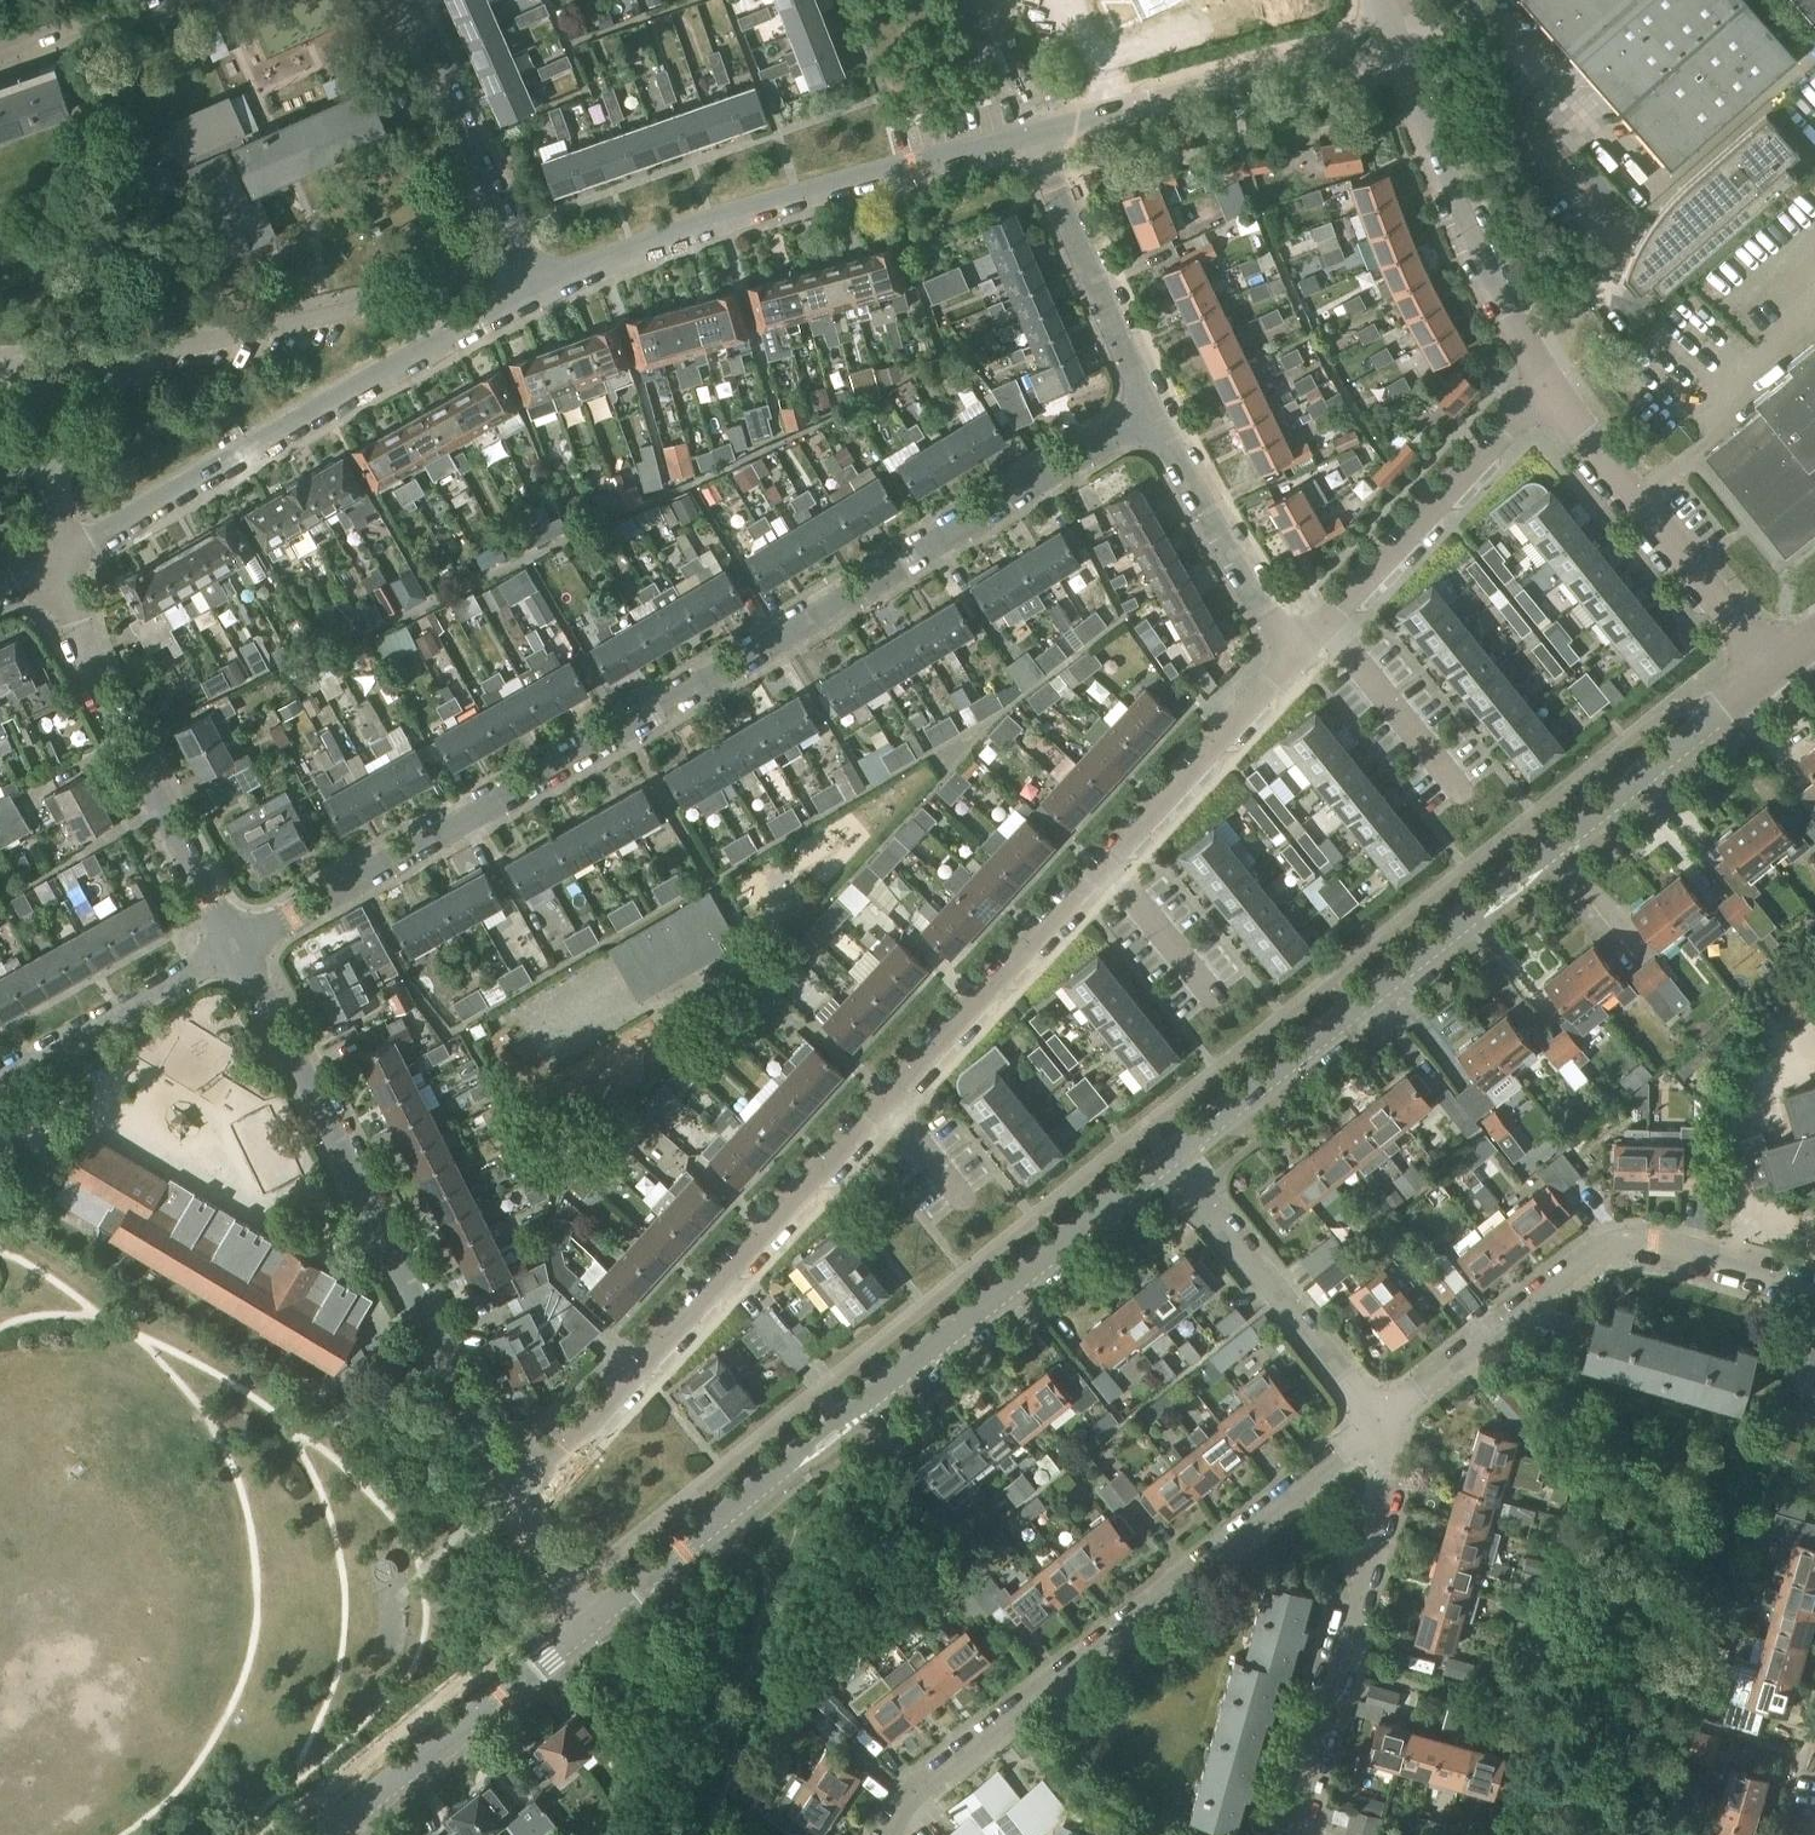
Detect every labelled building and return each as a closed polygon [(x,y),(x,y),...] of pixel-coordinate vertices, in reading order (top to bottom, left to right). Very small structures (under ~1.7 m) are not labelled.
[(489,5),(487,0),(449,0),(451,3),(458,18),(489,5)] [(781,9),(804,0),(777,0),(781,9)] [(823,22),(815,0),(804,0),(781,9),(791,35),(823,22)] [(1142,20),(1183,0),(1132,0),(1142,20)] [(1797,56),(1747,0),(1522,0),(1671,168),(1797,56)] [(1814,24),(1814,0),(1795,0),(1814,24)] [(529,11),(535,22),(549,16),(544,4),(529,11)] [(469,44),(501,30),(489,5),(458,18),(465,35),(469,44)] [(753,13),(757,25),(772,19),(767,7),(753,13)] [(520,29),(535,22),(529,11),(515,17),(520,29)] [(598,16),(603,29),(614,25),(610,12),(598,16)] [(742,31),(757,25),(753,13),(738,19),(742,31)] [(785,54),(787,61),(789,66),(834,48),(823,22),(791,35),(797,50),(785,54)] [(474,55),(481,70),(512,57),(501,30),(469,44),(474,55)] [(789,66),(791,71),(794,78),(806,73),(812,88),(845,75),(834,48),(789,66)] [(713,71),(724,67),(719,51),(707,55),(713,71)] [(552,62),(557,74),(573,67),(568,55),(552,62)] [(518,71),(512,57),(481,70),(492,97),(524,83),(532,79),(527,67),(518,71)] [(365,82),(376,78),(369,61),(358,66),(365,82)] [(773,67),(777,76),(791,71),(789,66),(787,61),(773,67)] [(542,80),(557,74),(552,62),(537,69),(542,80)] [(72,111),(55,64),(0,83),(0,136),(72,111)] [(724,67),(713,71),(718,86),(730,82),(724,67)] [(763,82),(777,76),(773,67),(759,72),(763,82)] [(659,89),(671,85),(666,70),(654,74),(659,89)] [(492,97),(504,122),(535,108),(524,83),(492,97)] [(671,85),(659,89),(665,104),(676,100),(671,85)] [(607,108),(618,104),(613,88),(601,92),(607,108)] [(729,97),(740,129),(767,119),(756,88),(729,97)] [(255,190),(387,133),(368,90),(245,144),(241,135),(245,134),(229,98),(176,121),(191,157),(194,156),(198,165),(190,168),(209,210),(216,207),(220,216),(217,217),(232,253),(275,234),(255,190)] [(770,98),(772,101),(774,109),(788,105),(785,97),(783,93),(770,98)] [(713,138),(740,129),(729,97),(702,107),(713,138)] [(618,104),(607,108),(612,123),(624,119),(618,104)] [(553,126),(565,122),(560,107),(548,111),(553,126)] [(676,116),(687,147),(713,138),(702,107),(676,116)] [(1660,294),(1686,271),(1796,175),(1786,163),(1798,152),(1766,115),(1687,185),(1674,197),(1662,211),(1652,225),(1642,240),(1633,258),(1626,275),(1640,291),(1651,282),(1660,294)] [(661,156),(687,147),(676,116),(650,125),(661,156)] [(565,122),(553,126),(559,141),(570,137),(565,122)] [(623,134),(634,166),(661,156),(650,125),(623,134)] [(608,175),(634,166),(623,134),(596,143),(608,175)] [(1326,174),(1363,168),(1359,141),(1321,147),(1326,174)] [(570,152),(581,184),(608,175),(596,143),(570,152)] [(555,193),(581,184),(570,152),(543,162),(555,193)] [(1222,164),(1225,179),(1273,171),(1270,156),(1222,164)] [(1166,209),(1166,208),(1158,191),(1176,184),(1171,172),(1140,186),(1142,191),(1122,199),(1133,223),(1166,209)] [(1361,211),(1396,199),(1387,174),(1352,186),(1361,211)] [(1215,190),(1226,220),(1235,216),(1251,210),(1239,180),(1215,190)] [(1320,189),(1301,195),(1306,210),(1325,203),(1320,189)] [(1369,235),(1404,222),(1396,199),(1361,211),(1368,232),(1369,235)] [(1143,248),(1150,245),(1176,234),(1175,231),(1186,227),(1177,204),(1166,208),(1166,209),(1133,223),(1143,248)] [(1251,210),(1235,216),(1242,235),(1258,229),(1251,210)] [(993,251),(1022,239),(1012,216),(982,229),(993,251)] [(1331,222),(1313,228),(1318,242),(1336,235),(1331,222)] [(1382,264),(1415,250),(1406,230),(1404,222),(1369,235),(1382,264)] [(1001,271),(1003,275),(1010,271),(1032,261),(1022,239),(993,251),(1001,271)] [(917,260),(929,257),(925,242),(913,246),(917,260)] [(1174,296),(1208,279),(1200,263),(1216,255),(1211,244),(1180,259),(1182,264),(1165,272),(1163,269),(1162,270),(1174,296)] [(1340,246),(1322,253),(1327,267),(1345,260),(1340,246)] [(891,250),(866,257),(870,271),(883,323),(886,331),(891,349),(902,346),(895,320),(896,320),(894,312),(909,308),(904,290),(911,288),(903,253),(893,256),(891,250)] [(1395,294),(1428,280),(1415,250),(1382,264),(1386,275),(1395,294)] [(883,323),(870,271),(866,257),(843,263),(845,271),(854,304),(859,321),(870,318),(874,334),(886,331),(883,323)] [(1257,257),(1239,264),(1244,278),(1262,271),(1257,257)] [(1013,297),(1042,284),(1036,271),(1032,261),(1010,271),(1003,275),(1013,297)] [(838,335),(849,332),(846,324),(859,321),(854,304),(845,271),(843,263),(820,270),(820,271),(838,335)] [(967,288),(958,267),(923,282),(932,304),(967,288)] [(838,335),(820,271),(820,270),(796,276),(808,316),(813,335),(825,332),(828,346),(840,343),(838,335)] [(1315,275),(1299,282),(1305,296),(1321,289),(1315,275)] [(796,319),(808,316),(796,276),(773,282),(791,348),(803,344),(796,319)] [(983,295),(996,289),(991,278),(978,283),(983,295)] [(1208,279),(1174,296),(1186,319),(1219,303),(1208,279)] [(1409,321),(1441,304),(1429,281),(1428,280),(1395,294),(1407,317),(1409,321)] [(791,348),(773,282),(749,288),(769,361),(793,355),(791,348)] [(1267,282),(1248,289),(1254,303),(1272,296),(1267,282)] [(1042,284),(1013,297),(1023,320),(1052,307),(1042,284)] [(735,292),(714,298),(734,373),(746,370),(742,354),(750,352),(735,292)] [(1360,295),(1342,304),(1349,316),(1366,307),(1360,295)] [(706,301),(692,304),(703,346),(714,344),(724,376),(734,373),(714,298),(706,301)] [(1002,301),(987,307),(992,319),(1006,312),(1002,301)] [(1199,346),(1232,330),(1219,303),(1186,319),(1199,346)] [(692,304),(670,311),(690,383),(701,380),(697,365),(707,362),(703,346),(692,304)] [(1422,344),(1453,326),(1441,304),(1409,321),(1422,344)] [(1033,344),(1062,331),(1052,307),(1023,320),(1033,344)] [(1278,308),(1260,316),(1266,330),(1284,321),(1278,308)] [(680,386),(690,383),(670,311),(651,316),(661,358),(672,355),(680,386)] [(661,358),(651,316),(628,322),(645,381),(656,378),(660,393),(670,391),(670,388),(661,358)] [(1374,323),(1357,332),(1363,345),(1381,336),(1374,323)] [(1012,324),(997,330),(1002,342),(1016,336),(1012,324)] [(1453,326),(1422,344),(1435,367),(1466,350),(1453,326)] [(611,402),(615,401),(618,397),(614,388),(633,381),(634,381),(629,366),(614,327),(588,337),(602,375),(608,391),(611,402)] [(1232,330),(1199,346),(1212,373),(1245,357),(1232,330)] [(1062,331),(1033,344),(1043,367),(1073,354),(1062,331)] [(608,391),(602,375),(588,337),(563,346),(577,384),(576,385),(577,385),(582,399),(608,391)] [(1814,534),(1814,343),(1787,366),(1792,372),(1754,402),(1761,411),(1705,457),(1721,477),(1786,557),(1814,534)] [(557,410),(558,409),(552,394),(577,385),(576,385),(577,384),(563,346),(538,355),(557,410)] [(1387,347),(1370,357),(1377,369),(1393,360),(1387,347)] [(1013,364),(1026,358),(1022,348),(1009,354),(1013,364)] [(1297,348),(1280,357),(1286,370),(1304,361),(1297,348)] [(1084,380),(1073,354),(1043,367),(1029,373),(1041,399),(1084,380)] [(532,419),(557,410),(538,355),(512,365),(532,419)] [(1225,400),(1258,384),(1245,357),(1212,373),(1225,400)] [(885,384),(901,379),(897,364),(880,370),(885,384)] [(938,373),(951,395),(965,388),(952,366),(938,373)] [(881,397),(873,367),(850,374),(853,386),(857,398),(858,403),(881,397)] [(1453,415),(1478,388),(1459,369),(1433,396),(1453,415)] [(498,372),(474,386),(487,410),(493,422),(497,428),(501,437),(526,424),(517,408),(518,408),(498,372)] [(1311,374),(1293,383),(1300,396),(1318,386),(1311,374)] [(1411,389),(1404,376),(1387,386),(1395,398),(1411,389)] [(1023,396),(1016,378),(992,388),(1015,427),(1033,419),(1023,396)] [(1238,427),(1271,410),(1258,384),(1225,400),(1238,427)] [(474,386),(451,398),(470,434),(479,449),(501,437),(497,428),(493,422),(487,410),(474,386)] [(837,404),(857,398),(853,386),(834,391),(837,404)] [(809,392),(814,410),(830,406),(825,387),(809,392)] [(1323,397),(1306,406),(1313,419),(1330,410),(1323,397)] [(446,447),(447,447),(470,434),(451,398),(427,411),(446,447)] [(966,426),(983,455),(1005,442),(988,413),(987,414),(979,400),(966,408),(961,399),(951,404),(958,415),(965,427),(966,426)] [(1295,399),(1281,406),(1285,413),(1299,406),(1295,399)] [(786,431),(812,419),(807,401),(779,408),(786,431)] [(948,421),(958,415),(951,404),(942,409),(948,421)] [(1008,420),(1001,409),(995,413),(1002,424),(1008,420)] [(1249,451),(1282,434),(1271,410),(1238,427),(1249,451)] [(446,447),(427,411),(404,424),(423,460),(435,453),(450,480),(462,473),(453,457),(447,447),(446,447)] [(745,416),(752,442),(773,437),(768,417),(755,413),(745,416)] [(730,442),(733,452),(752,446),(746,422),(726,427),(730,442)] [(399,473),(423,460),(404,424),(379,438),(399,473)] [(917,424),(908,429),(915,441),(924,436),(917,424)] [(907,426),(897,432),(903,442),(906,448),(916,442),(915,441),(908,429),(907,426)] [(961,468),(983,455),(966,426),(965,427),(944,440),(961,468)] [(1333,440),(1339,452),(1360,442),(1354,430),(1333,440)] [(1282,434),(1249,451),(1262,478),(1264,477),(1262,474),(1280,465),(1282,469),(1312,455),(1307,443),(1290,451),(1282,434)] [(379,438),(354,451),(374,487),(399,473),(379,438)] [(961,468),(944,440),(922,453),(939,482),(961,468)] [(711,451),(715,466),(735,458),(733,452),(730,442),(710,449),(711,451)] [(1404,466),(1418,452),(1407,442),(1393,456),(1404,466)] [(644,491),(662,486),(652,444),(640,447),(643,461),(637,462),(644,491)] [(835,453),(844,467),(852,463),(854,461),(846,446),(835,453)] [(701,471),(715,466),(711,451),(695,456),(701,471)] [(453,457),(462,473),(472,468),(463,452),(453,457)] [(917,495),(939,482),(922,453),(900,466),(917,495)] [(670,479),(694,473),(690,455),(666,460),(670,479)] [(1356,455),(1339,464),(1346,477),(1363,467),(1356,455)] [(342,459),(323,470),(354,524),(357,530),(369,523),(365,516),(377,509),(365,488),(361,491),(342,459)] [(751,464),(759,478),(770,471),(762,459),(751,464)] [(858,474),(852,463),(844,467),(875,520),(896,508),(879,479),(878,480),(870,467),(858,474)] [(1384,488),(1397,474),(1387,463),(1373,478),(1384,488)] [(759,478),(751,464),(733,475),(743,491),(761,481),(759,478)] [(853,534),(875,520),(844,467),(833,474),(840,487),(830,493),(837,505),(836,505),(853,534)] [(305,476),(303,477),(324,514),(330,524),(340,519),(346,529),(354,524),(323,470),(306,479),(305,476)] [(622,510),(643,502),(636,485),(626,489),(620,474),(609,478),(614,489),(622,510)] [(294,483),(285,488),(306,525),(312,535),(321,529),(327,540),(336,534),(330,524),(324,514),(303,477),(294,483)] [(405,484),(414,500),(424,494),(416,478),(405,484)] [(1269,506),(1282,529),(1314,510),(1313,509),(1328,501),(1315,478),(1269,506)] [(1532,539),(1567,511),(1557,499),(1555,501),(1545,489),(1540,485),(1534,483),(1529,484),(1523,486),(1491,512),(1504,528),(1516,519),(1532,539)] [(413,501),(414,500),(405,484),(394,490),(406,513),(416,507),(413,501)] [(312,535),(306,525),(285,488),(282,489),(284,493),(267,502),(298,556),(307,551),(301,542),(312,535)] [(614,489),(591,498),(599,518),(622,510),(614,489)] [(799,495),(807,507),(816,502),(808,490),(799,495)] [(1123,527),(1150,511),(1138,490),(1110,505),(1123,527)] [(672,502),(683,524),(700,515),(690,494),(672,502)] [(809,560),(830,548),(814,519),(814,518),(807,507),(799,495),(789,501),(796,512),(793,513),(801,526),(792,532),(809,560)] [(298,556),(267,502),(248,513),(275,560),(287,554),(291,560),(298,556)] [(574,508),(580,524),(595,518),(589,502),(574,508)] [(671,526),(679,522),(668,502),(660,506),(671,526)] [(830,548),(853,534),(836,505),(814,518),(814,519),(830,548)] [(640,526),(661,517),(656,507),(635,516),(640,526)] [(1314,510),(1282,529),(1296,552),(1313,542),(1316,546),(1346,529),(1340,518),(1324,528),(1314,510)] [(1150,511),(1123,527),(1135,549),(1162,533),(1150,511)] [(1548,559),(1581,533),(1574,524),(1576,522),(1567,511),(1532,539),(1548,559)] [(1094,512),(1081,518),(1092,540),(1104,533),(1094,512)] [(809,560),(792,532),(791,532),(784,519),(771,526),(765,515),(755,521),(763,534),(770,545),(771,544),(788,573),(809,560)] [(215,528),(213,529),(234,565),(246,587),(255,581),(243,560),(254,554),(234,517),(215,528)] [(541,526),(547,540),(566,531),(560,517),(541,526)] [(618,545),(639,534),(633,521),(611,532),(618,545)] [(754,540),(763,534),(755,521),(746,527),(754,540)] [(527,549),(547,540),(541,526),(521,535),(527,549)] [(211,530),(195,539),(228,597),(229,596),(236,592),(224,571),(234,565),(213,529),(211,530)] [(1070,589),(1087,578),(1060,533),(1038,546),(1057,577),(1061,575),(1070,589)] [(1162,533),(1135,549),(1148,570),(1174,555),(1162,533)] [(1581,533),(1548,559),(1565,579),(1599,551),(1590,540),(1588,542),(1581,533)] [(190,542),(177,550),(197,586),(198,586),(210,607),(211,609),(229,598),(229,596),(228,597),(195,539),(190,542)] [(1476,549),(1481,555),(1494,545),(1488,539),(1476,549)] [(1093,547),(1103,566),(1116,559),(1107,540),(1093,547)] [(483,570),(506,557),(498,543),(475,555),(483,570)] [(765,587),(788,573),(771,544),(770,545),(748,558),(765,587)] [(1503,562),(1505,560),(1494,545),(1481,555),(1493,570),(1503,562)] [(1035,591),(1057,577),(1038,546),(1016,560),(1035,591)] [(177,550),(158,561),(191,618),(209,607),(210,607),(198,586),(197,586),(177,550)] [(1581,600),(1614,573),(1606,565),(1609,563),(1599,551),(1565,579),(1581,600)] [(1160,593),(1187,577),(1174,555),(1148,570),(1160,593)] [(706,569),(698,556),(689,561),(703,586),(720,614),(742,601),(726,572),(724,573),(718,562),(706,569)] [(1045,607),(1035,591),(1016,560),(1000,569),(998,565),(991,569),(1013,605),(1014,604),(1023,618),(1024,620),(1045,607)] [(1478,582),(1487,575),(1475,560),(1466,568),(1478,582)] [(143,569),(140,571),(161,607),(171,601),(183,622),(191,618),(158,561),(143,569)] [(465,561),(455,567),(461,577),(471,572),(465,561)] [(697,627),(720,614),(703,586),(689,561),(679,567),(687,580),(688,580),(694,591),(682,598),(681,599),(697,627)] [(1515,577),(1503,562),(1493,570),(1505,584),(1515,577)] [(511,606),(538,590),(526,569),(499,584),(511,606)] [(1013,605),(991,569),(971,582),(973,586),(972,587),(991,618),(1002,612),(1010,626),(1023,618),(1014,604),(1013,605)] [(161,607),(140,571),(132,575),(120,582),(141,617),(133,622),(138,631),(136,632),(149,653),(167,643),(175,656),(183,651),(171,629),(173,628),(164,612),(161,607)] [(1123,573),(1111,580),(1115,589),(1128,582),(1123,573)] [(1614,573),(1581,600),(1597,620),(1632,592),(1623,581),(1621,583),(1614,573)] [(1487,575),(1478,582),(1489,597),(1499,589),(1487,575)] [(1187,577),(1160,593),(1173,615),(1200,600),(1187,577)] [(373,589),(388,615),(402,608),(387,581),(373,589)] [(655,581),(645,587),(653,600),(659,611),(676,640),(697,627),(681,599),(682,598),(673,585),(661,592),(655,581)] [(492,611),(507,603),(498,585),(483,593),(492,611)] [(1414,634),(1449,606),(1432,585),(1397,613),(1406,625),(1409,623),(1415,631),(1413,633),(1414,634)] [(643,606),(653,600),(645,587),(635,593),(643,606)] [(1526,611),(1536,603),(1524,588),(1514,596),(1526,611)] [(1614,641),(1646,614),(1639,605),(1641,604),(1632,592),(1597,620),(1614,641)] [(1135,597),(1122,603),(1126,611),(1139,605),(1135,597)] [(474,612),(467,600),(453,607),(459,619),(474,612)] [(1186,638),(1213,623),(1200,600),(1173,615),(1186,638)] [(1510,623),(1520,615),(1508,601),(1499,609),(1510,623)] [(949,647),(950,646),(972,633),(953,603),(930,616),(949,647)] [(1099,614),(1097,611),(1074,628),(1072,625),(1073,624),(1060,603),(1049,610),(1062,631),(1077,651),(1109,627),(1107,624),(1099,614)] [(1536,603),(1526,611),(1537,625),(1547,617),(1536,603)] [(367,622),(370,628),(384,620),(376,604),(375,604),(363,611),(368,622),(367,622)] [(1112,604),(1099,614),(1107,624),(1120,615),(1112,604)] [(1432,653),(1465,626),(1449,606),(1414,634),(1423,645),(1425,644),(1432,653)] [(603,612),(610,625),(618,620),(611,607),(603,612)] [(655,652),(676,640),(659,611),(638,624),(655,652)] [(600,631),(610,625),(603,612),(592,618),(600,631)] [(1646,614),(1614,641),(1630,661),(1665,633),(1656,622),(1654,623),(1646,614)] [(1520,615),(1510,623),(1522,638),(1532,630),(1520,615)] [(944,650),(949,647),(930,616),(908,629),(927,660),(944,650)] [(1147,618),(1135,627),(1140,635),(1152,626),(1147,618)] [(1558,620),(1543,632),(1559,651),(1568,643),(1573,639),(1558,620)] [(346,640),(361,632),(357,623),(342,630),(346,640)] [(1213,623),(1186,638),(1199,660),(1226,646),(1213,623)] [(634,665),(655,652),(638,624),(617,636),(634,665)] [(312,634),(321,652),(339,643),(329,625),(312,634)] [(596,633),(602,645),(593,650),(610,678),(634,665),(617,636),(610,625),(600,631),(596,633)] [(384,663),(417,648),(406,626),(373,641),(384,663)] [(1465,626),(1432,653),(1440,662),(1437,663),(1446,675),(1481,646),(1465,626)] [(1159,636),(1152,627),(1141,635),(1147,645),(1159,636)] [(296,633),(307,653),(316,648),(305,628),(296,633)] [(906,673),(927,660),(908,629),(887,642),(906,673)] [(440,651),(430,631),(416,639),(426,659),(440,651)] [(1665,633),(1630,661),(1647,682),(1650,680),(1654,680),(1660,675),(1661,671),(1682,654),(1665,633)] [(25,708),(38,736),(29,716),(58,702),(39,661),(28,667),(15,640),(0,647),(0,654),(25,708)] [(255,675),(269,668),(255,640),(240,648),(255,675)] [(1155,656),(1167,648),(1162,640),(1150,648),(1155,656)] [(1543,664),(1553,656),(1541,641),(1531,649),(1543,664)] [(866,655),(884,686),(906,673),(887,642),(866,655)] [(1033,659),(1046,675),(1068,658),(1055,642),(1033,659)] [(1568,643),(1559,651),(1570,666),(1580,658),(1568,643)] [(281,670),(292,664),(283,646),(271,652),(281,670)] [(547,654),(543,646),(534,652),(564,704),(586,692),(570,663),(562,668),(553,651),(547,654)] [(950,646),(949,647),(944,650),(954,668),(961,664),(950,646)] [(1465,693),(1498,667),(1481,646),(1446,675),(1456,686),(1458,684),(1465,693)] [(1081,658),(1092,673),(1103,665),(1092,650),(1081,658)] [(542,717),(543,716),(564,704),(534,652),(524,657),(530,669),(518,676),(542,717)] [(1046,675),(1033,659),(1027,652),(1007,666),(1022,692),(1046,675)] [(25,708),(0,654),(0,699),(9,719),(15,716),(27,741),(38,736),(25,708)] [(863,699),(884,686),(866,655),(844,668),(863,700),(863,699)] [(1553,656),(1543,664),(1555,678),(1565,670),(1553,656)] [(1081,681),(1092,673),(1081,658),(1070,666),(1081,681)] [(230,688),(246,680),(236,660),(220,668),(230,688)] [(315,671),(313,672),(328,699),(343,691),(336,678),(343,674),(335,660),(330,663),(315,671)] [(1199,660),(1187,666),(1207,694),(1217,685),(1199,660)] [(1171,661),(1163,667),(1171,679),(1179,672),(1171,661)] [(285,670),(310,716),(320,711),(295,665),(285,670)] [(1498,667),(1465,693),(1472,702),(1470,704),(1479,715),(1514,687),(1498,667)] [(863,700),(844,668),(822,682),(841,713),(851,707),(859,722),(872,715),(863,699),(863,700)] [(221,671),(199,682),(207,697),(229,686),(221,671)] [(505,683),(499,672),(490,677),(520,729),(542,717),(518,676),(505,683)] [(1588,695),(1598,687),(1587,672),(1577,680),(1588,695)] [(499,741),(520,730),(520,729),(490,677),(480,682),(485,691),(481,693),(490,708),(482,713),(499,741)] [(1579,702),(1588,695),(1577,680),(1567,688),(1579,702)] [(1038,690),(1050,705),(1062,697),(1050,681),(1038,690)] [(439,689),(446,702),(454,697),(447,684),(439,689)] [(948,691),(959,710),(969,704),(968,703),(971,702),(961,684),(948,691)] [(1498,734),(1531,708),(1514,687),(1479,715),(1489,727),(1491,725),(1498,734)] [(1588,695),(1600,709),(1610,701),(1598,687),(1588,695)] [(1039,714),(1050,705),(1038,690),(1027,699),(1039,714)] [(1146,690),(1128,709),(1155,734),(1173,714),(1146,690)] [(981,698),(991,715),(1003,707),(994,691),(981,698)] [(1590,717),(1600,709),(1588,695),(1579,702),(1590,717)] [(446,702),(454,715),(463,710),(456,696),(454,697),(446,702)] [(793,741),(794,740),(817,727),(798,696),(775,710),(793,741)] [(981,698),(980,697),(971,702),(968,703),(969,704),(979,723),(991,716),(991,715),(981,698)] [(0,699),(0,751),(1,753),(12,748),(6,736),(7,735),(1,722),(9,719),(0,699)] [(296,700),(279,710),(285,720),(302,711),(296,700)] [(223,718),(236,712),(230,702),(207,714),(178,731),(190,754),(220,738),(231,733),(223,718)] [(368,725),(380,718),(370,702),(359,709),(368,725)] [(459,725),(454,715),(446,702),(436,707),(443,721),(445,720),(451,730),(437,738),(453,767),(476,754),(459,725)] [(1112,726),(1111,727),(1138,752),(1155,734),(1128,709),(1122,704),(1116,711),(1114,710),(1105,719),(1112,726)] [(1531,708),(1498,734),(1505,743),(1503,745),(1512,756),(1547,728),(1531,708)] [(793,741),(775,710),(753,723),(771,754),(782,748),(789,760),(802,753),(794,740),(793,741)] [(915,728),(927,721),(922,712),(910,719),(915,728)] [(1297,761),(1330,735),(1323,726),(1325,724),(1315,712),(1280,740),(1297,761)] [(476,754),(499,741),(482,713),(459,725),(476,754)] [(998,725),(1012,739),(1023,728),(1008,715),(998,725)] [(1032,720),(1039,727),(1043,723),(1036,716),(1032,720)] [(937,724),(946,741),(960,733),(950,717),(937,724)] [(378,739),(389,733),(380,718),(368,725),(361,729),(370,744),(378,739)] [(1046,735),(1054,728),(1046,720),(1043,723),(1039,727),(1046,735)] [(281,723),(269,730),(279,748),(291,742),(281,723)] [(757,763),(771,754),(753,723),(731,736),(749,767),(751,766),(757,763)] [(934,748),(946,741),(937,724),(925,731),(934,748)] [(1002,750),(1012,739),(998,725),(988,736),(1002,750)] [(409,792),(432,779),(415,750),(401,726),(389,733),(378,739),(409,792)] [(1120,771),(1138,752),(1111,727),(1094,747),(1120,771)] [(1547,728),(1512,756),(1529,777),(1551,760),(1555,760),(1561,756),(1561,751),(1564,749),(1547,728)] [(871,785),(890,773),(903,766),(893,750),(894,749),(883,731),(876,735),(882,746),(857,760),(871,785)] [(336,763),(345,758),(331,734),(322,739),(336,763)] [(1330,735),(1297,761),(1314,782),(1348,754),(1339,742),(1337,744),(1330,735)] [(749,767),(731,736),(709,749),(728,780),(737,774),(745,787),(759,780),(757,777),(753,770),(751,766),(749,767)] [(232,761),(220,738),(190,754),(202,777),(232,761)] [(387,804),(409,792),(378,739),(370,744),(369,745),(382,769),(370,775),(387,804)] [(893,750),(903,766),(916,759),(906,742),(894,749),(893,750)] [(1076,766),(1103,790),(1120,771),(1094,747),(1076,766)] [(1800,760),(1814,779),(1814,748),(1800,760)] [(716,810),(729,803),(719,785),(728,780),(709,749),(687,762),(706,793),(716,810)] [(1330,802),(1363,776),(1355,767),(1358,765),(1348,754),(1314,782),(1330,802)] [(345,758),(336,763),(334,764),(342,778),(352,772),(345,758)] [(829,772),(835,783),(845,800),(847,799),(846,797),(864,788),(850,761),(829,772)] [(716,810),(706,793),(687,762),(666,775),(684,805),(694,800),(706,816),(716,810)] [(237,772),(247,791),(260,784),(255,775),(259,773),(254,763),(237,772)] [(333,782),(342,778),(334,764),(325,769),(333,782)] [(1059,785),(1085,809),(1103,790),(1076,766),(1059,785)] [(946,781),(960,794),(961,795),(972,784),(956,770),(947,780),(946,781)] [(1258,792),(1268,785),(1256,770),(1247,778),(1258,792)] [(217,808),(247,791),(237,772),(207,789),(217,808)] [(45,798),(58,822),(68,816),(100,798),(87,775),(45,798)] [(364,817),(387,804),(370,775),(347,788),(364,817)] [(1363,776),(1330,802),(1346,822),(1381,794),(1372,783),(1370,785),(1363,776)] [(1,786),(5,795),(10,793),(18,789),(15,781),(1,786)] [(960,794),(946,781),(936,792),(950,805),(960,794)] [(823,791),(833,807),(833,808),(845,801),(845,800),(835,783),(824,790),(823,791)] [(1068,828),(1085,809),(1059,785),(1042,803),(1068,828)] [(342,829),(364,817),(347,788),(325,800),(342,829)] [(617,802),(635,833),(658,820),(640,789),(617,802)] [(1275,813),(1285,805),(1273,790),(1263,798),(1275,813)] [(304,825),(291,802),(285,791),(256,807),(286,860),(304,849),(304,848),(307,846),(298,829),(304,825)] [(823,791),(810,798),(821,815),(833,808),(833,807),(823,791)] [(31,830),(10,793),(5,795),(0,797),(0,848),(31,830)] [(1363,843),(1395,816),(1388,807),(1390,806),(1381,794),(1346,822),(1363,843)] [(100,798),(68,816),(82,840),(113,822),(100,798)] [(596,814),(613,846),(635,833),(617,802),(596,814)] [(1015,810),(1024,819),(1032,810),(1023,802),(1015,810)] [(1259,825),(1269,817),(1257,803),(1248,811),(1259,825)] [(1285,805),(1275,813),(1287,827),(1296,820),(1285,805)] [(793,806),(779,814),(790,832),(804,824),(793,806)] [(1775,818),(1766,806),(1742,826),(1769,860),(1783,849),(1792,860),(1811,846),(1783,812),(1775,818)] [(286,860),(256,807),(227,823),(234,834),(246,857),(253,854),(262,871),(266,869),(266,871),(286,860)] [(911,819),(925,831),(935,821),(921,808),(911,819)] [(1807,815),(1814,826),(1814,809),(1807,815)] [(1036,863),(1052,845),(1024,819),(1015,810),(997,829),(1008,839),(1009,838),(1036,863)] [(591,858),(613,846),(596,814),(574,827),(591,858)] [(790,832),(779,814),(766,822),(777,840),(790,832)] [(1395,816),(1363,843),(1379,863),(1414,835),(1405,824),(1403,825),(1395,816)] [(1269,817),(1259,825),(1271,840),(1281,832),(1269,817)] [(915,842),(925,831),(911,819),(902,830),(915,842)] [(1715,865),(1736,892),(1739,889),(1760,914),(1749,923),(1761,938),(1776,925),(1753,897),(1760,891),(1748,876),(1769,860),(1742,826),(1733,832),(1732,830),(1718,841),(1720,843),(1717,845),(1726,857),(1715,865)] [(551,840),(569,871),(591,858),(574,827),(551,840)] [(1196,877),(1230,849),(1213,827),(1179,855),(1188,868),(1190,866),(1197,874),(1195,876),(1196,877)] [(749,831),(733,840),(744,859),(760,850),(749,831)] [(1308,853),(1317,846),(1306,831),(1296,839),(1308,853)] [(1414,835),(1379,863),(1396,884),(1399,882),(1403,882),(1409,877),(1410,873),(1431,856),(1414,835)] [(895,837),(887,845),(900,858),(908,850),(895,837)] [(1018,881),(1036,863),(1009,838),(1008,839),(991,857),(1018,881)] [(547,884),(569,871),(551,840),(529,853),(547,884)] [(733,840),(722,847),(733,866),(744,859),(733,840)] [(1292,866),(1302,858),(1290,843),(1280,851),(1292,866)] [(877,856),(891,868),(900,858),(887,845),(877,856)] [(1317,846),(1308,853),(1319,868),(1329,860),(1317,846)] [(1214,895),(1247,869),(1230,849),(1196,877),(1205,888),(1207,886),(1214,895)] [(525,896),(547,884),(529,853),(508,865),(525,896)] [(90,878),(103,871),(101,867),(94,854),(81,861),(90,878)] [(14,876),(31,866),(25,855),(8,864),(14,876)] [(867,866),(881,878),(891,868),(877,856),(867,866)] [(973,857),(965,866),(964,867),(974,876),(1001,900),(1018,881),(991,857),(983,866),(973,857)] [(1302,858),(1292,866),(1304,880),(1314,872),(1302,858)] [(943,881),(957,894),(984,918),(1001,900),(974,876),(964,867),(965,866),(961,862),(943,881)] [(870,898),(881,878),(867,866),(851,882),(870,898)] [(79,884),(70,867),(57,874),(67,891),(79,884)] [(457,880),(478,917),(501,904),(483,872),(482,872),(479,867),(457,880)] [(1247,869),(1214,895),(1221,904),(1219,906),(1228,917),(1263,889),(1247,869)] [(678,873),(663,881),(674,900),(689,891),(678,873)] [(1337,897),(1347,889),(1335,874),(1326,882),(1337,897)] [(1680,876),(1655,896),(1681,929),(1683,928),(1691,938),(1701,951),(1726,930),(1711,912),(1709,913),(1680,876)] [(123,910),(142,942),(165,929),(154,911),(159,908),(142,878),(132,884),(141,900),(123,910)] [(43,905),(56,897),(47,880),(33,887),(43,905)] [(438,897),(456,929),(478,917),(457,880),(452,883),(455,887),(438,897)] [(674,900),(663,881),(649,889),(660,908),(674,900)] [(1328,904),(1337,897),(1326,882),(1316,890),(1328,904)] [(1247,936),(1280,910),(1263,889),(1228,917),(1238,929),(1240,927),(1247,936)] [(1337,897),(1349,911),(1359,903),(1347,889),(1337,897)] [(1736,892),(1718,906),(1739,931),(1749,923),(1760,914),(1739,889),(1736,892)] [(710,891),(609,950),(640,1002),(724,953),(730,963),(746,954),(710,891)] [(33,910),(24,893),(11,900),(20,917),(33,910)] [(944,909),(940,912),(967,937),(984,918),(957,894),(944,909)] [(1657,949),(1681,929),(1655,896),(1647,902),(1645,900),(1632,910),(1634,913),(1631,915),(1657,949)] [(433,942),(456,929),(438,897),(415,909),(433,942)] [(1340,919),(1349,911),(1337,897),(1328,904),(1340,919)] [(634,898),(619,907),(620,908),(629,925),(630,926),(645,916),(634,898)] [(73,907),(68,899),(61,902),(66,911),(73,907)] [(836,901),(826,911),(840,924),(850,913),(836,901)] [(914,923),(923,931),(922,933),(948,957),(967,937),(940,912),(927,901),(918,910),(914,923)] [(374,927),(363,906),(339,919),(345,931),(356,925),(357,926),(361,934),(374,927)] [(617,932),(629,925),(620,908),(607,915),(617,932)] [(412,954),(433,942),(415,909),(394,922),(412,954)] [(119,955),(142,942),(123,910),(100,923),(119,955)] [(1280,910),(1247,936),(1254,945),(1252,947),(1261,958),(1296,930),(1280,910)] [(830,934),(816,922),(805,932),(822,947),(833,936),(830,934)] [(77,936),(96,968),(119,955),(100,923),(77,936)] [(589,924),(575,932),(585,950),(585,951),(600,943),(589,924)] [(376,930),(316,962),(319,968),(310,973),(312,976),(310,977),(320,997),(374,968),(391,959),(376,930)] [(1296,930),(1261,958),(1278,979),(1300,962),(1304,962),(1310,958),(1310,953),(1313,951),(1296,930)] [(585,950),(575,932),(563,939),(574,958),(585,951),(585,950)] [(887,934),(870,952),(908,986),(927,966),(900,942),(898,944),(887,934)] [(72,981),(96,968),(77,936),(54,949),(72,981)] [(1692,958),(1701,951),(1691,938),(1681,946),(1692,958)] [(786,954),(800,967),(811,956),(797,942),(786,953),(786,954)] [(1568,966),(1584,984),(1599,1003),(1612,992),(1623,1005),(1636,994),(1625,980),(1622,983),(1593,946),(1569,966),(1568,966)] [(50,993),(72,981),(54,949),(32,961),(50,993)] [(908,986),(870,952),(868,950),(848,972),(861,984),(888,1009),(906,988),(908,986)] [(791,977),(800,967),(786,954),(786,953),(777,963),(791,977)] [(1079,1003),(1111,977),(1104,969),(1107,967),(1097,955),(1062,983),(1079,1003)] [(23,967),(17,957),(4,964),(10,974),(9,974),(27,1006),(50,993),(32,961),(23,967)] [(1641,967),(1677,1012),(1690,1002),(1654,957),(1641,967)] [(354,1017),(378,1005),(369,989),(399,974),(391,959),(374,968),(320,997),(330,1017),(332,1016),(333,1019),(351,1011),(354,1017)] [(521,964),(508,971),(510,973),(519,989),(534,981),(523,962),(521,964)] [(1568,966),(1544,986),(1568,1017),(1560,1024),(1564,1029),(1565,1029),(1574,1041),(1583,1035),(1609,1014),(1599,1003),(1584,984),(1568,966)] [(1665,1022),(1677,1012),(1641,967),(1629,977),(1665,1022)] [(510,973),(508,971),(496,978),(507,997),(519,989),(510,973)] [(0,979),(0,1013),(3,1019),(27,1006),(9,974),(0,979)] [(1111,977),(1079,1003),(1095,1024),(1130,996),(1121,985),(1119,987),(1111,977)] [(398,1014),(415,1004),(404,983),(388,992),(398,1014)] [(842,1005),(869,1029),(888,1009),(861,984),(842,1005)] [(479,988),(464,996),(465,998),(475,1015),(490,1007),(479,988)] [(465,998),(464,996),(451,1003),(463,1022),(475,1015),(465,998)] [(1112,1045),(1144,1018),(1137,1010),(1139,1008),(1130,996),(1095,1024),(1112,1045)] [(757,1013),(744,1000),(734,1011),(747,1024),(757,1013)] [(842,1005),(823,1025),(850,1049),(869,1029),(842,1005)] [(738,1034),(747,1024),(734,1011),(724,1021),(738,1034)] [(1040,1035),(1050,1027),(1038,1013),(1028,1021),(1040,1035)] [(402,1016),(386,1025),(391,1034),(407,1026),(402,1016)] [(1482,1035),(1509,1069),(1523,1058),(1526,1062),(1536,1053),(1506,1016),(1482,1035)] [(1144,1018),(1112,1045),(1128,1065),(1163,1037),(1154,1026),(1152,1027),(1144,1018)] [(470,1028),(476,1039),(487,1033),(482,1022),(470,1028)] [(373,1080),(405,1064),(396,1047),(413,1038),(408,1027),(377,1043),(379,1048),(361,1057),(373,1080)] [(1554,1037),(1579,1067),(1589,1059),(1574,1041),(1565,1029),(1564,1029),(1554,1037)] [(1057,1055),(1066,1048),(1055,1033),(1045,1041),(1057,1055)] [(1485,1089),(1509,1069),(1482,1035),(1457,1055),(1485,1089)] [(700,1047),(713,1060),(723,1050),(709,1037),(700,1047)] [(1163,1037),(1128,1065),(1145,1086),(1148,1084),(1152,1084),(1158,1080),(1159,1076),(1180,1058),(1163,1037)] [(1541,1047),(1575,1090),(1588,1079),(1579,1067),(1554,1037),(1541,1047)] [(796,1069),(822,1094),(841,1073),(805,1040),(788,1059),(797,1068),(796,1069)] [(434,1065),(451,1056),(444,1044),(427,1052),(434,1065)] [(1038,1070),(1051,1060),(1039,1045),(1027,1055),(1038,1070)] [(977,1119),(1012,1091),(996,1071),(1008,1062),(995,1046),(963,1072),(958,1078),(957,1086),(960,1093),(971,1106),(968,1108),(977,1119)] [(704,1071),(713,1060),(700,1047),(690,1058),(704,1071)] [(1066,1048),(1057,1055),(1068,1070),(1078,1062),(1066,1048)] [(457,1067),(464,1080),(481,1071),(474,1058),(457,1067)] [(805,1112),(822,1094),(796,1069),(797,1068),(788,1059),(771,1078),(781,1086),(779,1088),(805,1112)] [(1051,1060),(1038,1070),(1039,1070),(1041,1068),(1053,1082),(1063,1075),(1051,1060)] [(405,1064),(373,1080),(385,1106),(417,1089),(416,1087),(425,1082),(415,1062),(406,1066),(405,1064)] [(1407,1076),(1382,1096),(1404,1124),(1429,1105),(1423,1097),(1432,1091),(1418,1073),(1409,1080),(1407,1076)] [(665,1085),(679,1098),(689,1087),(675,1074),(665,1085)] [(1075,1084),(1087,1099),(1097,1091),(1085,1076),(1075,1084)] [(469,1089),(476,1102),(493,1093),(486,1080),(469,1089)] [(1077,1107),(1087,1099),(1075,1084),(1065,1092),(1077,1107)] [(669,1108),(674,1103),(679,1098),(665,1085),(655,1096),(669,1108)] [(1753,1187),(1776,1179),(1776,1180),(1814,1168),(1814,1087),(1787,1095),(1800,1138),(1767,1148),(1762,1134),(1739,1141),(1753,1187)] [(788,1131),(805,1112),(779,1088),(762,1106),(788,1131)] [(396,1126),(428,1111),(417,1089),(385,1106),(396,1126)] [(1480,1128),(1448,1089),(1437,1098),(1468,1137),(1480,1128)] [(996,1138),(1028,1112),(1012,1091),(977,1119),(987,1131),(989,1129),(996,1138)] [(1087,1099),(1098,1113),(1108,1105),(1097,1091),(1087,1099)] [(1389,1156),(1400,1147),(1391,1135),(1404,1124),(1382,1096),(1357,1116),(1380,1144),(1389,1156)] [(1089,1121),(1098,1113),(1087,1099),(1077,1107),(1089,1121)] [(489,1126),(506,1117),(499,1103),(482,1112),(489,1126)] [(771,1149),(788,1131),(762,1106),(746,1123),(745,1125),(771,1149)] [(428,1111),(396,1126),(408,1150),(440,1135),(428,1111)] [(1481,1121),(1508,1155),(1521,1145),(1494,1111),(1481,1121)] [(1028,1112),(996,1138),(1003,1147),(1001,1149),(1010,1160),(1045,1132),(1028,1112)] [(753,1168),(771,1149),(745,1125),(746,1123),(736,1115),(718,1135),(753,1168)] [(1365,1175),(1389,1156),(1380,1144),(1357,1116),(1333,1135),(1356,1163),(1355,1164),(1365,1175)] [(1699,1162),(1700,1127),(1680,1127),(1680,1130),(1680,1162),(1699,1162)] [(614,1140),(628,1153),(637,1142),(624,1130),(614,1140)] [(1680,1162),(1680,1130),(1649,1130),(1648,1145),(1647,1145),(1647,1184),(1679,1185),(1680,1162)] [(1558,1131),(1549,1138),(1561,1153),(1570,1145),(1558,1131)] [(1045,1132),(1010,1160),(1027,1181),(1049,1164),(1053,1165),(1059,1160),(1059,1156),(1062,1153),(1045,1132)] [(420,1174),(452,1159),(440,1135),(408,1150),(420,1174)] [(737,1186),(753,1168),(718,1135),(701,1152),(737,1186)] [(1355,1164),(1356,1163),(1333,1135),(1309,1154),(1331,1183),(1355,1164)] [(1459,1155),(1471,1170),(1496,1150),(1484,1135),(1459,1155)] [(168,1183),(138,1165),(92,1137),(54,1199),(98,1226),(97,1227),(98,1228),(99,1226),(114,1235),(113,1237),(116,1239),(116,1240),(117,1241),(118,1240),(126,1245),(126,1246),(127,1247),(128,1246),(136,1251),(136,1252),(137,1253),(138,1252),(146,1257),(146,1258),(147,1259),(148,1258),(153,1261),(152,1262),(154,1263),(154,1262),(163,1267),(162,1268),(164,1269),(165,1268),(173,1273),(172,1274),(174,1275),(175,1274),(183,1279),(182,1280),(184,1281),(184,1280),(190,1283),(189,1284),(191,1285),(191,1284),(199,1289),(199,1290),(200,1291),(201,1290),(210,1295),(209,1296),(211,1297),(211,1296),(220,1301),(219,1302),(221,1303),(221,1302),(226,1305),(225,1306),(227,1307),(228,1306),(236,1311),(235,1312),(237,1313),(238,1312),(246,1317),(246,1318),(247,1318),(248,1317),(256,1323),(257,1324),(258,1323),(263,1326),(262,1327),(263,1328),(264,1327),(273,1333),(272,1334),(274,1335),(274,1334),(283,1338),(282,1339),(284,1340),(284,1339),(293,1345),(292,1345),(294,1346),(299,1348),(299,1349),(300,1350),(301,1349),(309,1355),(310,1356),(311,1355),(319,1361),(319,1362),(320,1362),(320,1361),(329,1366),(329,1367),(330,1368),(331,1367),(333,1369),(354,1336),(351,1335),(372,1300),(171,1178),(168,1183)] [(508,1161),(524,1152),(517,1140),(501,1149),(508,1161)] [(618,1163),(628,1153),(614,1140),(605,1151),(618,1163)] [(1647,1184),(1647,1145),(1615,1144),(1614,1184),(1647,1184)] [(1307,1202),(1331,1183),(1309,1154),(1285,1174),(1307,1202)] [(1550,1164),(1567,1186),(1578,1177),(1561,1155),(1550,1164)] [(452,1159),(420,1174),(432,1198),(464,1182),(452,1159)] [(521,1184),(537,1175),(530,1163),(514,1172),(521,1184)] [(1413,1164),(1403,1173),(1416,1189),(1417,1190),(1427,1182),(1413,1164)] [(1555,1195),(1567,1186),(1550,1164),(1538,1174),(1555,1195)] [(580,1177),(593,1190),(603,1179),(589,1166),(580,1177)] [(703,1222),(721,1203),(694,1179),(685,1170),(667,1189),(677,1198),(703,1222)] [(1416,1189),(1403,1173),(1392,1181),(1407,1198),(1417,1190),(1416,1189)] [(1282,1222),(1307,1202),(1285,1174),(1260,1194),(1282,1222)] [(583,1201),(593,1190),(580,1177),(570,1188),(583,1201)] [(464,1182),(432,1198),(443,1222),(476,1206),(464,1182)] [(534,1208),(550,1199),(542,1185),(526,1194),(534,1208)] [(1474,1193),(1488,1210),(1498,1202),(1484,1185),(1474,1193)] [(686,1241),(703,1222),(677,1198),(667,1189),(650,1207),(661,1216),(660,1217),(686,1241)] [(1396,1189),(1384,1199),(1392,1209),(1404,1199),(1396,1189)] [(1508,1218),(1531,1246),(1555,1227),(1555,1226),(1568,1216),(1546,1189),(1533,1199),(1533,1198),(1508,1218)] [(1379,1220),(1393,1209),(1392,1209),(1384,1199),(1379,1192),(1365,1203),(1379,1220)] [(1354,1211),(1367,1228),(1376,1221),(1363,1204),(1354,1211)] [(455,1245),(487,1229),(476,1206),(443,1222),(455,1245)] [(1367,1228),(1354,1211),(1344,1219),(1358,1235),(1367,1228)] [(527,1237),(544,1228),(538,1215),(521,1224),(527,1237)] [(669,1259),(686,1241),(660,1217),(643,1235),(669,1259)] [(551,1232),(570,1236),(573,1221),(554,1218),(551,1232)] [(1506,1266),(1531,1246),(1508,1218),(1484,1237),(1506,1266)] [(466,1268),(499,1252),(487,1229),(455,1245),(466,1268)] [(811,1287),(819,1280),(852,1254),(845,1245),(847,1243),(837,1231),(794,1266),(811,1287)] [(568,1250),(570,1236),(551,1232),(548,1246),(555,1277),(582,1301),(591,1292),(592,1290),(579,1279),(566,1268),(568,1250)] [(627,1253),(652,1277),(669,1259),(643,1235),(627,1253)] [(1481,1286),(1506,1266),(1484,1237),(1458,1257),(1481,1286)] [(1302,1263),(1311,1273),(1342,1248),(1333,1238),(1302,1263)] [(530,1272),(528,1269),(524,1261),(519,1263),(511,1246),(499,1252),(466,1268),(478,1292),(496,1283),(499,1288),(512,1281),(530,1272)] [(1360,1263),(1351,1252),(1316,1280),(1326,1291),(1360,1263)] [(634,1296),(652,1277),(627,1253),(609,1272),(634,1296)] [(860,1263),(852,1254),(819,1280),(811,1287),(827,1307),(836,1300),(871,1272),(862,1261),(860,1263)] [(1183,1304),(1183,1303),(1215,1278),(1201,1260),(1193,1266),(1184,1255),(1160,1275),(1183,1304)] [(1371,1319),(1402,1294),(1414,1284),(1394,1259),(1351,1293),(1371,1319)] [(591,1292),(616,1316),(634,1296),(609,1272),(596,1260),(579,1279),(592,1290),(591,1292)] [(526,1292),(549,1281),(545,1261),(528,1269),(530,1272),(512,1281),(520,1295),(526,1292)] [(1437,1273),(1454,1294),(1465,1285),(1448,1264),(1437,1273)] [(871,1272),(836,1300),(853,1321),(856,1319),(860,1320),(866,1315),(866,1311),(888,1293),(871,1272)] [(1443,1303),(1454,1294),(1437,1273),(1425,1282),(1443,1303)] [(1160,1275),(1135,1295),(1158,1323),(1165,1332),(1190,1312),(1183,1303),(1183,1304),(1160,1275)] [(491,1341),(501,1361),(544,1339),(554,1335),(562,1322),(562,1321),(560,1319),(573,1305),(549,1281),(526,1292),(520,1295),(517,1297),(525,1312),(506,1322),(509,1328),(492,1337),(493,1340),(491,1341)] [(1402,1294),(1371,1319),(1391,1344),(1422,1320),(1402,1294)] [(1142,1351),(1165,1332),(1158,1323),(1135,1295),(1111,1314),(1134,1343),(1135,1342),(1142,1351)] [(1661,1385),(1672,1344),(1625,1330),(1631,1308),(1616,1303),(1612,1319),(1597,1315),(1583,1363),(1661,1385)] [(561,1341),(570,1360),(601,1332),(573,1305),(560,1319),(562,1321),(562,1322),(572,1331),(561,1341)] [(777,1330),(785,1324),(771,1307),(763,1313),(777,1330)] [(1217,1325),(1226,1337),(1246,1321),(1236,1309),(1217,1325)] [(785,1341),(777,1330),(763,1313),(751,1322),(774,1350),(785,1341)] [(1097,1364),(1105,1357),(1113,1367),(1120,1367),(1128,1361),(1129,1354),(1125,1350),(1134,1343),(1111,1314),(1086,1334),(1090,1339),(1082,1345),(1097,1364)] [(791,1347),(798,1341),(785,1324),(777,1330),(785,1341),(791,1347)] [(806,1325),(795,1334),(808,1350),(819,1342),(806,1325)] [(1250,1327),(1211,1359),(1220,1370),(1260,1338),(1250,1327)] [(1434,1346),(1444,1337),(1437,1329),(1431,1334),(1428,1338),(1434,1346)] [(535,1380),(559,1368),(544,1339),(501,1361),(511,1381),(513,1380),(515,1383),(532,1374),(535,1380)] [(1201,1356),(1188,1339),(1178,1348),(1191,1364),(1201,1356)] [(804,1364),(791,1347),(785,1341),(774,1350),(792,1374),(804,1364)] [(791,1347),(804,1364),(810,1359),(811,1358),(811,1356),(798,1341),(791,1347)] [(1672,1344),(1661,1385),(1738,1407),(1754,1350),(1738,1345),(1734,1361),(1672,1344)] [(1814,1370),(1814,1349),(1806,1346),(1794,1389),(1808,1393),(1814,1370)] [(692,1416),(736,1381),(717,1357),(679,1388),(684,1393),(681,1395),(692,1416)] [(1177,1374),(1163,1357),(1151,1367),(1165,1384),(1177,1374)] [(1211,1359),(1202,1365),(1212,1377),(1220,1370),(1211,1359)] [(1071,1379),(1058,1364),(1057,1365),(1058,1365),(1047,1374),(1046,1373),(1021,1392),(1044,1421),(1067,1403),(1071,1408),(1082,1410),(1097,1398),(1077,1373),(1076,1374),(1076,1375),(1071,1379)] [(1268,1430),(1294,1409),(1281,1392),(1289,1385),(1273,1365),(1266,1371),(1265,1370),(1238,1391),(1246,1402),(1268,1430)] [(1108,1401),(1120,1391),(1105,1372),(1093,1381),(1108,1401)] [(736,1381),(692,1416),(710,1431),(712,1429),(717,1435),(755,1404),(736,1381)] [(1182,1382),(1159,1400),(1167,1409),(1175,1419),(1187,1409),(1179,1399),(1189,1391),(1182,1382)] [(1020,1441),(1044,1421),(1021,1392),(996,1412),(1020,1441)] [(1151,1422),(1167,1409),(1159,1400),(1144,1413),(1151,1422)] [(1243,1450),(1268,1430),(1246,1402),(1220,1422),(1223,1426),(1245,1454),(1246,1454),(1243,1450)] [(1809,1414),(1787,1408),(1784,1421),(1806,1427),(1809,1414)] [(1537,1449),(1549,1439),(1523,1410),(1512,1420),(1537,1449)] [(1092,1426),(1101,1438),(1119,1423),(1110,1411),(1092,1426)] [(1020,1441),(996,1412),(973,1430),(970,1427),(969,1427),(995,1460),(1005,1473),(1017,1464),(1007,1451),(1020,1441)] [(1210,1437),(1200,1425),(1188,1435),(1197,1447),(1219,1475),(1245,1454),(1223,1426),(1210,1437)] [(995,1460),(969,1427),(945,1447),(968,1475),(969,1475),(992,1457),(995,1460)] [(1479,1430),(1470,1462),(1505,1472),(1536,1480),(1541,1482),(1542,1480),(1536,1478),(1540,1465),(1537,1459),(1524,1456),(1519,1460),(1509,1457),(1514,1440),(1479,1430)] [(1801,1442),(1779,1437),(1775,1453),(1796,1459),(1801,1442)] [(1184,1457),(1175,1445),(1163,1455),(1172,1467),(1171,1468),(1193,1496),(1219,1475),(1197,1447),(1184,1457)] [(968,1475),(945,1447),(920,1466),(943,1495),(957,1484),(967,1497),(979,1488),(969,1475),(968,1475)] [(1036,1462),(1050,1479),(1060,1470),(1047,1453),(1036,1462)] [(1503,1481),(1539,1491),(1541,1482),(1536,1480),(1505,1472),(1470,1462),(1467,1471),(1463,1470),(1458,1488),(1462,1489),(1462,1490),(1492,1499),(1498,1500),(1503,1481)] [(1168,1516),(1193,1496),(1171,1468),(1136,1495),(1153,1516),(1162,1508),(1168,1516)] [(1012,1481),(1026,1498),(1036,1490),(1022,1473),(1012,1481)] [(1110,1482),(1126,1502),(1137,1493),(1121,1474),(1110,1482)] [(1016,1506),(1026,1498),(1012,1481),(1002,1489),(1016,1506)] [(1116,1509),(1126,1502),(1110,1482),(1099,1491),(1114,1511),(1116,1509)] [(1458,1488),(1450,1519),(1483,1529),(1488,1512),(1526,1522),(1529,1509),(1498,1501),(1498,1500),(1492,1499),(1462,1490),(1462,1489),(1458,1488)] [(1777,1512),(1803,1520),(1808,1503),(1781,1496),(1777,1512)] [(1021,1511),(1028,1520),(1045,1507),(1037,1498),(1021,1511)] [(932,1501),(922,1508),(941,1532),(950,1524),(932,1501)] [(1082,1537),(1105,1566),(1130,1546),(1125,1540),(1134,1532),(1116,1509),(1114,1511),(1082,1537)] [(1013,1532),(1028,1520),(1021,1511),(1006,1523),(1013,1532)] [(1770,1533),(1784,1537),(1774,1571),(1786,1575),(1814,1584),(1814,1523),(1803,1520),(1777,1512),(1776,1512),(1770,1533)] [(1475,1558),(1483,1529),(1450,1519),(1441,1549),(1475,1558)] [(1081,1585),(1105,1566),(1082,1537),(1058,1556),(1081,1585)] [(1467,1589),(1475,1558),(1441,1549),(1433,1579),(1467,1589)] [(1056,1605),(1081,1585),(1058,1556),(1033,1576),(1056,1605)] [(1526,1557),(1522,1570),(1542,1575),(1545,1563),(1526,1557)] [(1492,1560),(1489,1574),(1510,1580),(1514,1566),(1492,1560)] [(1814,1609),(1814,1584),(1786,1575),(1781,1591),(1766,1587),(1761,1602),(1777,1606),(1776,1607),(1812,1618),(1814,1609)] [(1032,1624),(1056,1605),(1033,1576),(1009,1596),(1012,1600),(1003,1607),(1016,1624),(1025,1616),(1032,1624)] [(990,1611),(1001,1602),(996,1595),(1000,1592),(989,1579),(974,1591),(990,1611)] [(1424,1609),(1459,1619),(1471,1622),(1480,1592),(1467,1589),(1433,1579),(1424,1609)] [(1726,1579),(1722,1592),(1743,1598),(1747,1584),(1726,1579)] [(1244,1659),(1277,1668),(1287,1671),(1309,1592),(1266,1580),(1244,1659)] [(954,1602),(972,1625),(984,1616),(966,1592),(954,1602)] [(1803,1649),(1812,1618),(1776,1607),(1767,1639),(1803,1649)] [(1450,1650),(1459,1619),(1424,1609),(1416,1639),(1450,1650)] [(1738,1617),(1716,1611),(1713,1624),(1734,1630),(1738,1617)] [(878,1625),(886,1634),(901,1622),(894,1613),(878,1625)] [(1516,1634),(1527,1638),(1531,1624),(1519,1621),(1516,1634)] [(871,1646),(886,1634),(878,1625),(863,1637),(871,1646)] [(988,1660),(965,1632),(951,1643),(941,1632),(933,1639),(942,1650),(940,1652),(963,1680),(988,1660)] [(1794,1682),(1803,1649),(1767,1639),(1758,1672),(1794,1682)] [(928,1661),(918,1649),(907,1659),(917,1671),(916,1671),(939,1699),(963,1680),(940,1652),(928,1661)] [(1212,1734),(1256,1747),(1265,1713),(1270,1714),(1274,1701),(1268,1700),(1277,1668),(1244,1659),(1235,1656),(1212,1734)] [(1474,1664),(1448,1657),(1443,1674),(1470,1680),(1474,1664)] [(915,1719),(939,1699),(916,1671),(892,1691),(915,1719)] [(1785,1713),(1794,1682),(1758,1672),(1749,1703),(1785,1713)] [(810,1681),(803,1675),(795,1684),(802,1690),(810,1681)] [(1393,1711),(1398,1694),(1371,1687),(1366,1703),(1393,1711)] [(890,1738),(915,1719),(892,1691),(868,1710),(890,1738)] [(848,1735),(858,1724),(833,1702),(826,1695),(817,1705),(824,1712),(824,1713),(825,1714),(848,1735)] [(1411,1718),(1426,1722),(1432,1701),(1417,1697),(1411,1718)] [(1449,1706),(1443,1728),(1456,1732),(1462,1710),(1449,1706)] [(553,1732),(578,1763),(601,1745),(576,1714),(553,1732)] [(848,1735),(825,1714),(816,1725),(839,1745),(848,1735)] [(1478,1714),(1472,1736),(1485,1740),(1491,1717),(1478,1714)] [(1398,1769),(1409,1731),(1378,1722),(1368,1760),(1398,1769)] [(1429,1777),(1440,1739),(1409,1731),(1398,1769),(1429,1777)] [(555,1782),(578,1763),(553,1732),(530,1751),(555,1782)] [(607,1739),(617,1751),(625,1744),(616,1732),(607,1739)] [(1247,1778),(1256,1747),(1212,1734),(1190,1813),(1234,1825),(1244,1792),(1249,1793),(1253,1780),(1247,1778)] [(1460,1786),(1471,1748),(1440,1739),(1429,1777),(1460,1786)] [(1688,1756),(1712,1763),(1716,1748),(1692,1741),(1688,1756)] [(1471,1748),(1460,1786),(1492,1795),(1503,1757),(1471,1748)] [(857,1776),(824,1754),(818,1764),(808,1759),(798,1775),(807,1782),(840,1804),(857,1776)] [(1724,1801),(1757,1811),(1766,1779),(1731,1769),(1723,1801),(1724,1801)] [(1335,1789),(1349,1793),(1354,1775),(1340,1771),(1335,1789)] [(811,1823),(822,1831),(840,1804),(807,1782),(798,1775),(794,1773),(766,1814),(798,1834),(802,1834),(811,1823)] [(1068,1810),(1043,1779),(1018,1799),(1016,1796),(998,1774),(949,1814),(960,1827),(950,1834),(1037,1834),(1068,1810)] [(466,1802),(491,1833),(513,1815),(489,1784),(466,1802)] [(534,1798),(543,1810),(552,1803),(543,1791),(534,1798)] [(542,1811),(543,1810),(534,1798),(526,1805),(526,1806),(535,1816),(542,1811)] [(1366,1816),(1379,1819),(1384,1802),(1370,1798),(1366,1816)] [(1717,1834),(1723,1834),(1750,1834),(1757,1811),(1724,1801),(1723,1801),(1712,1798),(1707,1816),(1718,1819),(1714,1832),(1717,1834)] [(491,1833),(466,1802),(443,1820),(455,1834),(488,1834),(491,1833)] [(1692,1815),(1672,1809),(1669,1819),(1689,1825),(1692,1815)] [(1349,1827),(1376,1834),(1380,1820),(1379,1819),(1366,1816),(1353,1812),(1349,1827)] [(1428,1818),(1418,1815),(1414,1829),(1424,1832),(1428,1818)] [(1376,1834),(1349,1827),(1346,1834),(1376,1834)]
